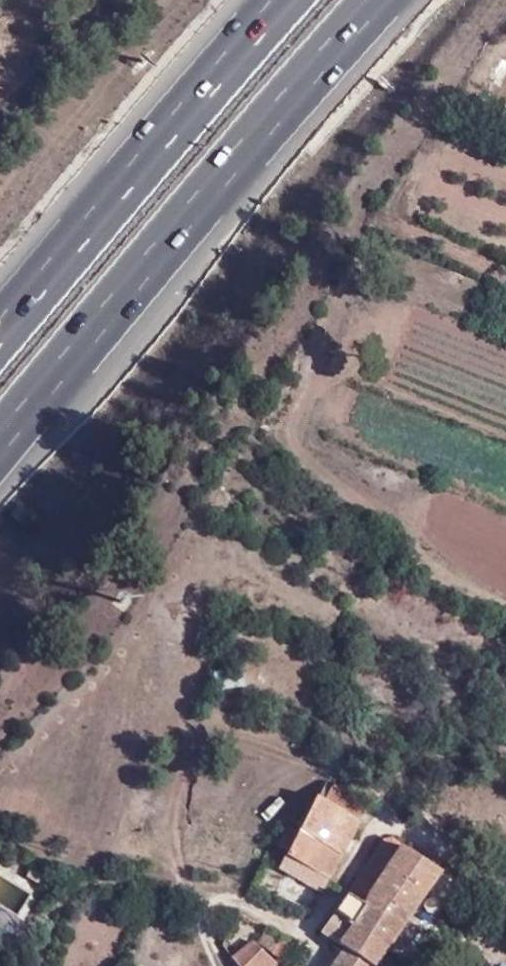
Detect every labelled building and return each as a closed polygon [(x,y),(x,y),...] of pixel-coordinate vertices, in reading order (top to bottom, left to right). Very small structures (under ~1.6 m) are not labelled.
[(322,803),(331,787),(321,781),(312,797),(322,803)] [(363,805),(331,787),(322,803),(312,797),(277,866),(320,888),(363,805)] [(435,870),(385,836),(321,932),(341,946),(328,965),(373,965),(435,870)] [(264,926),(255,942),(282,955),(289,959),(299,944),(264,926)] [(255,942),(236,955),(241,965),(267,965),(282,955),(255,942)]
